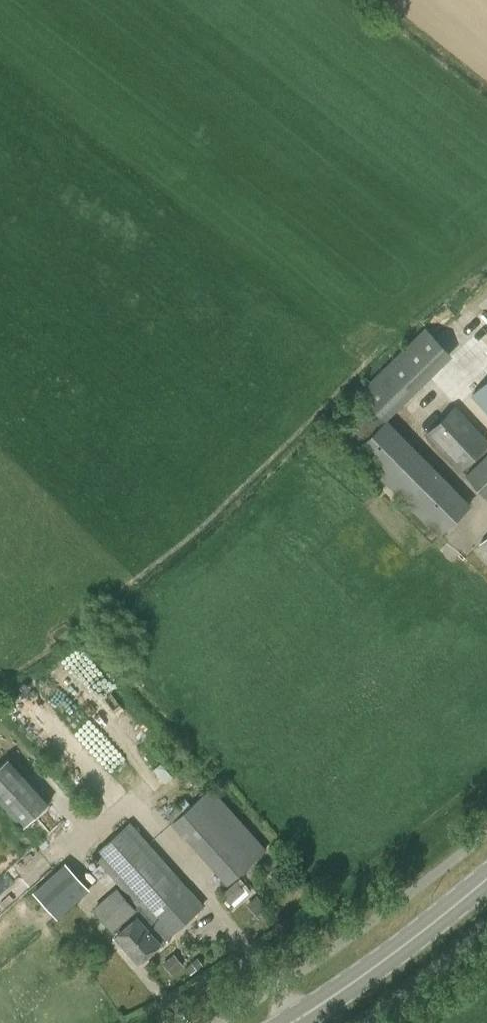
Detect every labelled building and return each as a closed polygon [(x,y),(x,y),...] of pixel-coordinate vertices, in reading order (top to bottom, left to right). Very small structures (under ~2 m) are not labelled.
[(451,355),(425,328),(412,340),(438,368),(451,355)] [(486,415),(486,379),(470,396),(486,415)] [(425,433),(460,471),(486,446),(486,438),(456,404),(425,433)] [(386,421),(355,451),(359,456),(439,537),(440,537),(472,505),(388,419),(386,421)] [(486,498),(486,454),(465,476),(486,498)] [(478,543),(486,553),(486,535),(478,543)] [(23,828),(50,804),(8,757),(0,765),(0,802),(23,828)] [(171,823),(226,885),(267,849),(211,787),(171,823)] [(95,855),(140,905),(137,909),(118,888),(94,910),(117,935),(141,963),(205,905),(131,823),(95,855)] [(88,889),(64,862),(35,889),(59,916),(88,889)] [(236,881),(229,887),(221,894),(230,904),(238,897),(245,891),(236,881)] [(250,901),(259,911),(265,905),(257,895),(250,901)]
